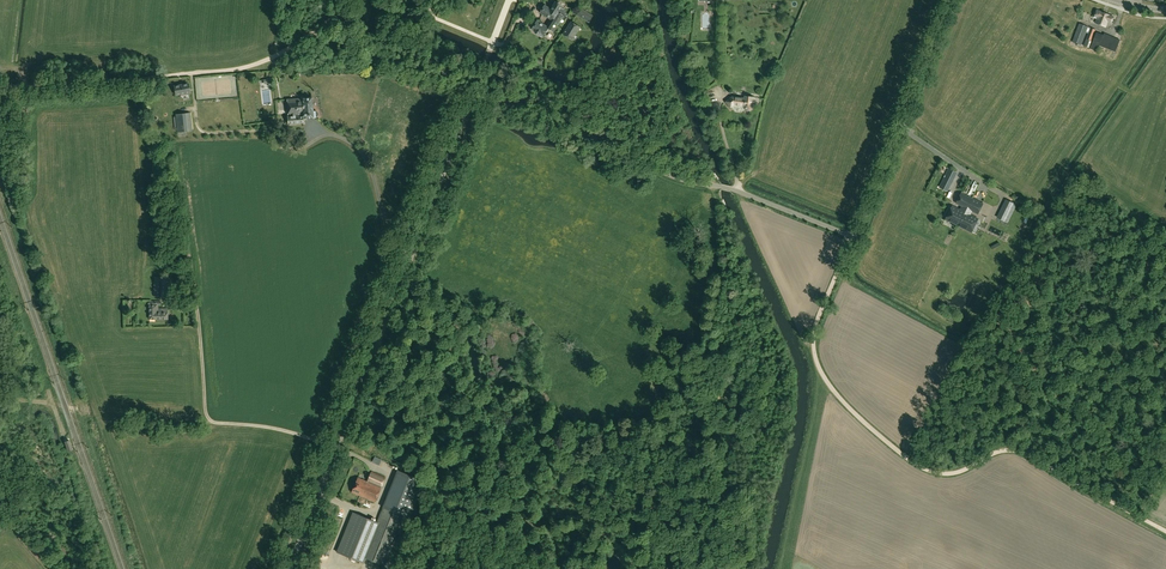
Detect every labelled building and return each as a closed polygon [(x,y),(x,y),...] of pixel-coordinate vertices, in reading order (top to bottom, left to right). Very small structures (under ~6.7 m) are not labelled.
[(541,13),(553,21),(557,14),(563,17),(562,19),(565,21),(569,15),(565,13),(566,12),(564,10),(565,8),(562,7),(557,3),(552,10),(546,6),(541,13)] [(578,14),(578,15),(589,23),(594,16),(582,8),(580,12),(578,11),(577,13),(578,14)] [(1097,10),(1094,16),(1093,18),(1097,19),(1095,23),(1106,27),(1108,21),(1111,23),(1114,17),(1097,10)] [(553,21),(549,27),(549,28),(554,32),(562,19),(563,17),(557,14),(553,21)] [(544,36),(549,28),(549,27),(538,21),(533,29),(544,36)] [(564,34),(573,40),(580,28),(571,22),(564,34)] [(1081,45),(1086,33),(1088,33),(1084,46),(1089,48),(1095,30),(1079,24),(1072,41),(1078,44),(1077,45),(1080,47),(1081,45)] [(1097,32),(1090,48),(1097,51),(1099,46),(1115,52),(1121,40),(1104,33),(1103,34),(1097,32)] [(188,84),(174,86),(176,95),(182,94),(182,95),(188,94),(188,93),(190,92),(188,84)] [(735,105),(744,106),(748,112),(755,106),(751,101),(751,97),(745,96),(745,100),(742,99),(742,98),(732,97),(726,102),(730,108),(735,105)] [(314,117),(317,117),(318,115),(318,112),(316,110),(313,111),(312,97),(302,98),(302,99),(287,100),(289,124),(304,123),(304,118),(314,117)] [(191,113),(176,114),(177,132),(193,131),(191,113)] [(954,178),(947,174),(942,184),(949,187),(954,178)] [(946,219),(972,232),(978,219),(969,215),(972,210),(978,213),(983,204),(961,193),(957,203),(963,206),(961,210),(952,206),(946,219)] [(1006,203),(999,216),(1003,217),(1005,212),(1009,214),(1012,206),(1006,203)] [(161,301),(148,302),(148,305),(149,306),(149,320),(168,320),(168,309),(159,309),(159,306),(161,306),(161,301)] [(381,488),(385,478),(371,472),(367,482),(358,478),(351,492),(375,502),(381,488)] [(382,565),(403,515),(396,513),(398,508),(385,503),(363,558),(382,565)]
